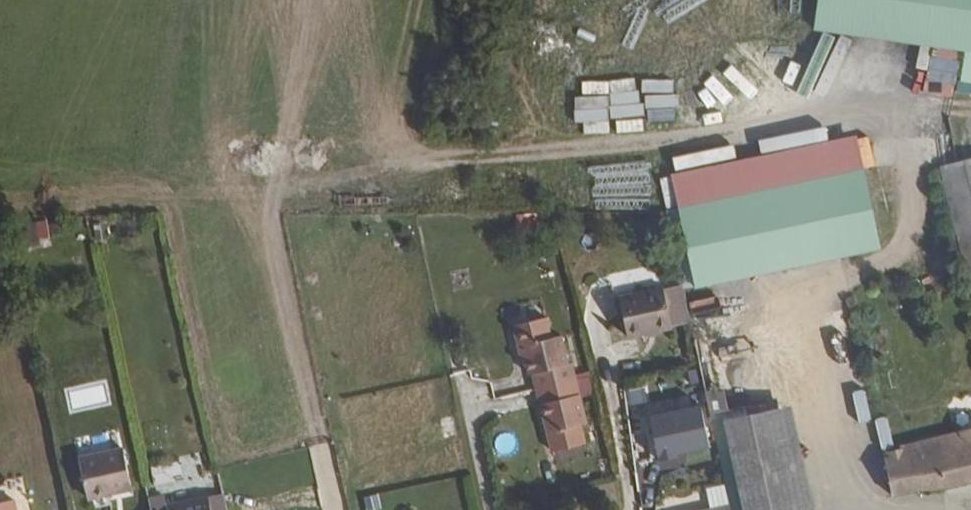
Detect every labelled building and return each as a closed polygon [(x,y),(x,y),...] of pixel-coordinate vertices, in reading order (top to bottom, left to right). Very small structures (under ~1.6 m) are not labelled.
[(805,26),(970,55),(970,0),(809,0),(805,26)] [(954,154),(969,231),(970,231),(970,151),(954,154)] [(915,243),(901,166),(828,179),(843,256),(915,243)] [(572,193),(596,190),(594,174),(570,178),(572,193)] [(734,279),(839,257),(824,179),(719,200),(734,279)] [(26,243),(49,240),(46,219),(23,222),(26,243)] [(622,307),(628,343),(672,335),(661,274),(613,284),(617,308),(622,307)] [(715,327),(743,322),(740,309),(713,314),(715,327)] [(798,405),(782,322),(744,329),(767,441),(818,431),(812,402),(798,405)] [(567,371),(561,345),(551,348),(545,326),(511,333),(516,355),(521,354),(528,385),(532,384),(534,392),(577,382),(574,369),(567,371)] [(648,381),(628,383),(631,401),(650,399),(648,381)] [(588,432),(577,382),(534,392),(549,459),(583,453),(579,434),(588,432)] [(440,436),(455,435),(453,414),(438,416),(440,436)] [(951,432),(951,433),(907,444),(909,450),(902,451),(882,454),(890,495),(970,480),(970,427),(951,432)] [(818,431),(767,441),(780,509),(833,509),(818,431)] [(909,450),(907,444),(951,433),(951,432),(900,443),(902,451),(909,450)] [(84,467),(92,506),(113,502),(118,496),(132,494),(124,459),(84,467)] [(732,504),(729,486),(709,490),(712,508),(732,504)] [(226,499),(208,503),(210,509),(228,509),(226,499)]
